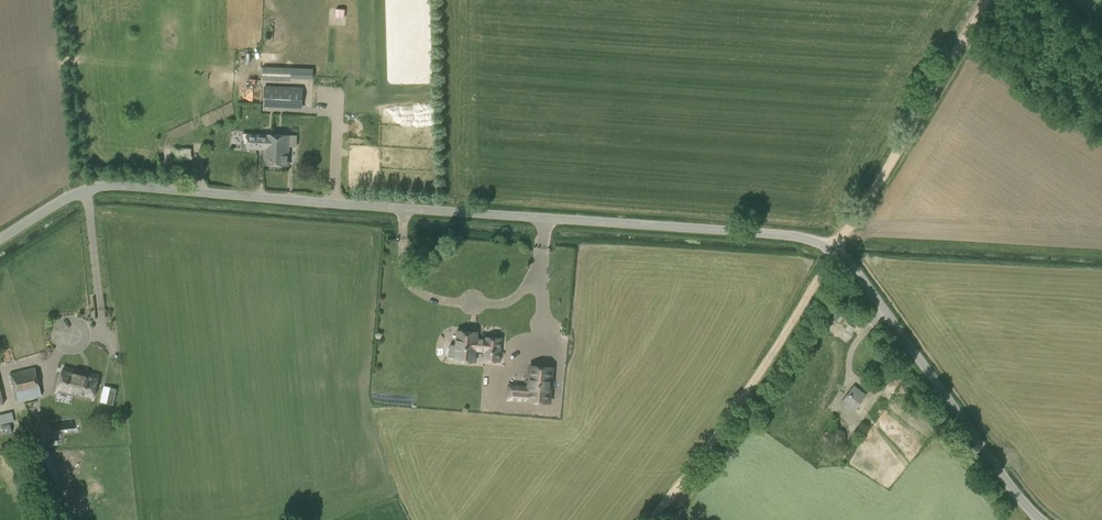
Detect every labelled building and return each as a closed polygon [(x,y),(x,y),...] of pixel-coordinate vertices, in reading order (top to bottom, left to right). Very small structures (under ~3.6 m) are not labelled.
[(336,16),(346,17),(347,8),(337,7),(336,16)] [(291,106),(291,87),(264,86),(263,105),(268,105),(291,106)] [(248,133),(242,133),(241,149),(247,149),(247,148),(265,149),(264,164),(288,166),(289,135),(248,133)] [(828,317),(839,325),(846,315),(835,307),(828,317)] [(449,345),(449,356),(455,356),(455,360),(475,361),(476,349),(484,350),(484,360),(499,361),(501,338),(485,337),(485,339),(476,338),(477,332),(457,330),(456,345),(449,345)] [(509,383),(509,400),(554,401),(555,364),(530,363),(530,383),(509,383)] [(35,367),(16,371),(9,373),(18,401),(41,395),(40,389),(35,367)] [(98,375),(63,367),(58,391),(92,399),(98,375)] [(875,380),(868,375),(864,380),(871,385),(875,380)] [(840,404),(852,413),(866,395),(854,385),(840,404)] [(111,387),(110,392),(103,391),(102,403),(116,404),(117,387),(111,387)] [(14,420),(13,411),(0,414),(0,423),(14,420)] [(15,431),(13,422),(0,424),(0,431),(0,433),(15,431)]
